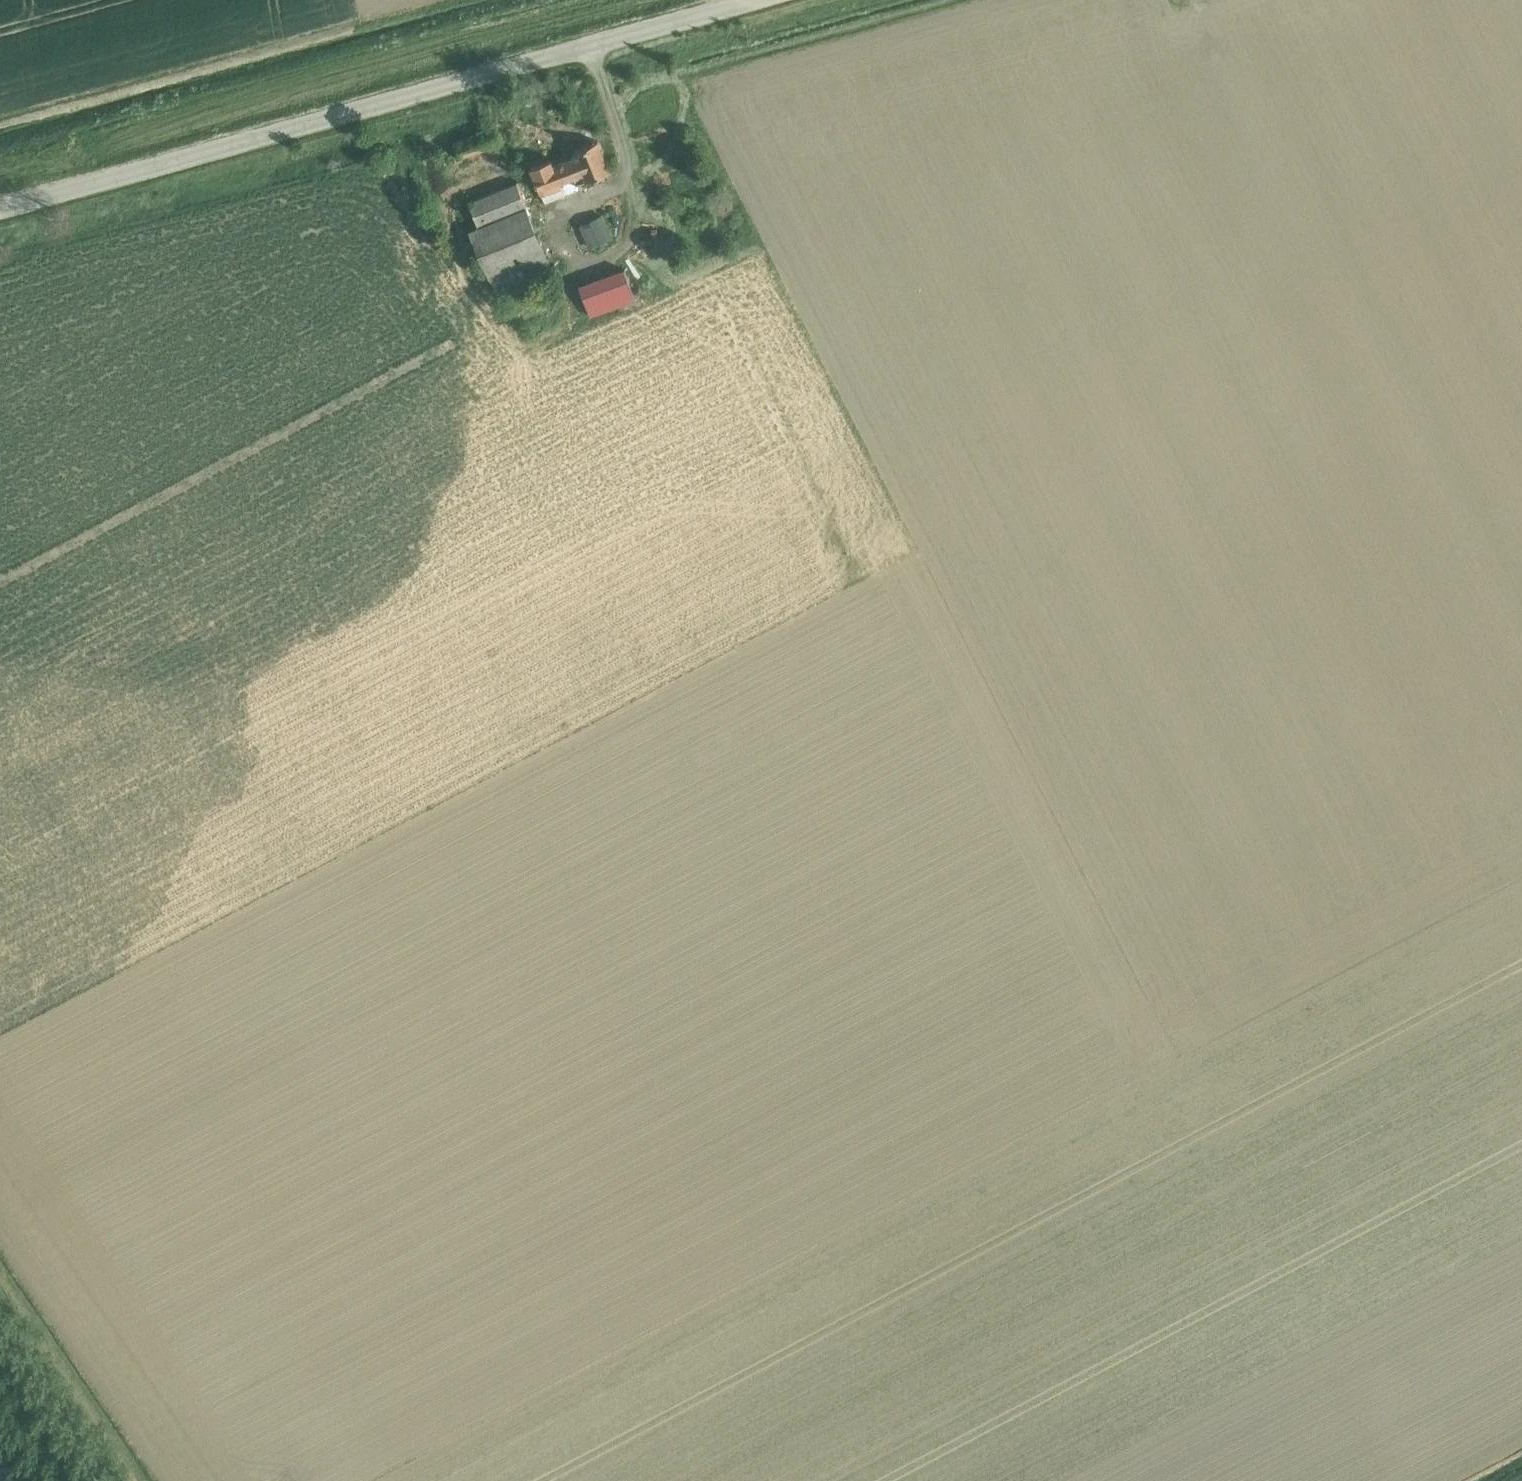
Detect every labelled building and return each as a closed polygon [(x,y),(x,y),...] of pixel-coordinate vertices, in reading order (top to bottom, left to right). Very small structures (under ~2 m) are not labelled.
[(535,174),(517,182),(520,190),(538,183),(542,193),(544,199),(554,196),(554,195),(577,186),(576,182),(609,170),(598,140),(575,149),(577,157),(552,166),(549,158),(532,164),(535,174)] [(517,182),(469,201),(478,224),(526,204),(524,200),(517,182)] [(494,292),(552,268),(527,207),(469,230),(494,292)] [(598,216),(580,224),(591,247),(609,238),(598,216)]
